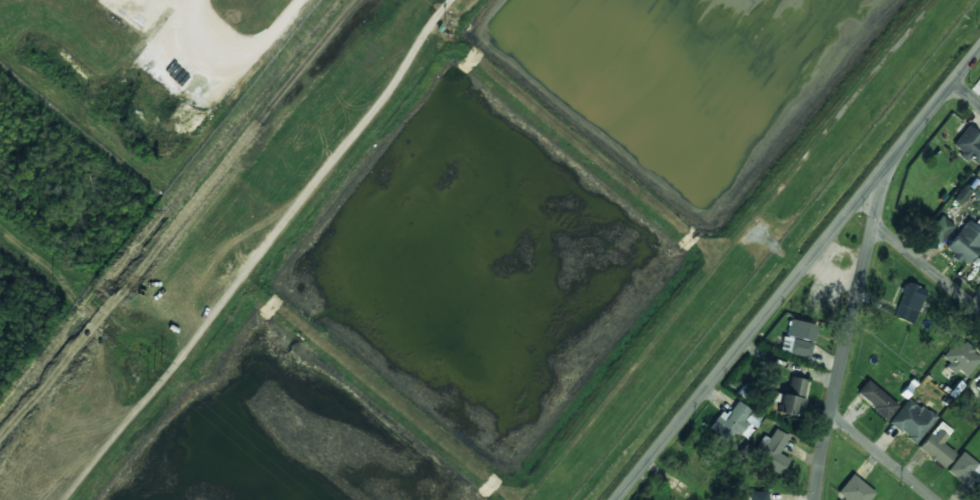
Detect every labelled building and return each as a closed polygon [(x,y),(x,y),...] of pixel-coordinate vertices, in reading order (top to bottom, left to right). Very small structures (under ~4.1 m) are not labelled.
[(977,166),(979,162),(979,135),(965,126),(953,146),(961,151),(959,155),(977,166)] [(956,198),(963,201),(971,188),(964,184),(956,198)] [(979,245),(979,230),(965,220),(944,250),(965,266),(979,245)] [(892,316),(911,324),(925,290),(906,282),(892,316)] [(809,358),(817,326),(790,319),(786,336),(792,337),(788,353),(809,358)] [(979,358),(954,339),(942,357),(949,362),(945,367),(954,374),(957,370),(967,377),(979,358)] [(805,379),(789,376),(786,394),(780,393),(777,413),(799,417),(805,379)] [(886,419),(898,406),(867,379),(855,393),(886,419)] [(889,421),(914,443),(937,417),(930,411),(936,404),(929,398),(920,409),(908,399),(889,421)] [(760,416),(737,400),(727,415),(720,411),(709,428),(728,441),(734,431),(745,438),(760,416)] [(918,449),(943,468),(955,453),(942,442),(951,430),(940,421),(918,449)] [(781,473),(788,458),(780,454),(788,435),(773,429),(769,438),(761,435),(750,460),(781,473)] [(979,478),(979,465),(961,451),(947,471),(972,489),(979,478)] [(875,493),(852,474),(836,492),(846,499),(869,499),(875,493)] [(768,491),(741,492),(741,499),(768,499),(768,491)]
